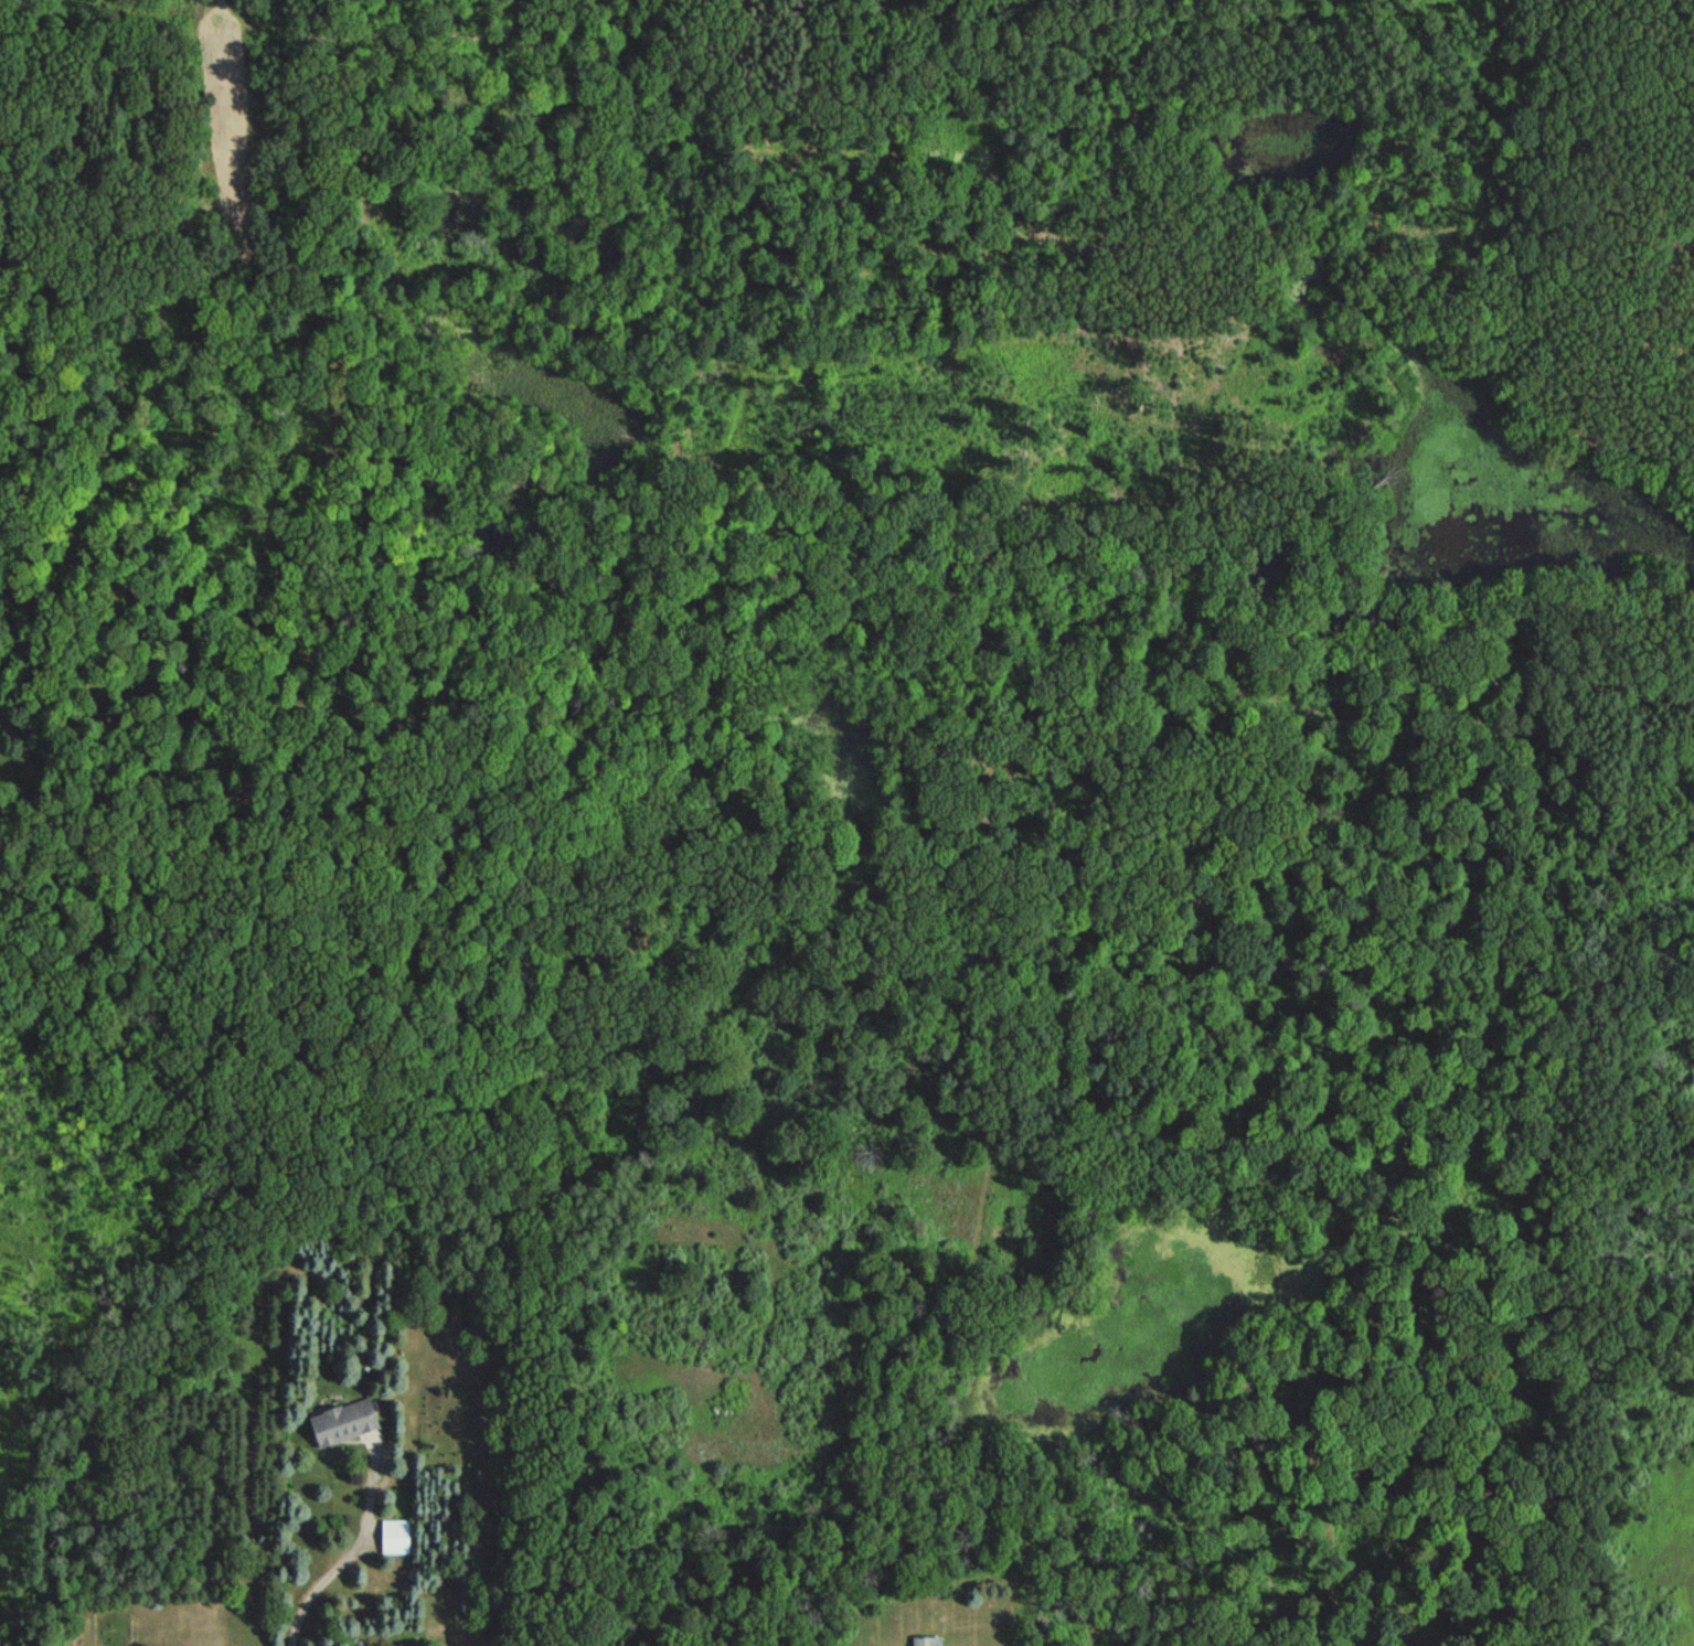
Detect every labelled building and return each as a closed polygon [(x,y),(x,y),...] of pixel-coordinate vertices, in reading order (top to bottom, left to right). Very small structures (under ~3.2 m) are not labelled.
[(318,1449),(379,1430),(369,1399),(308,1418),(318,1449)] [(409,1521),(381,1521),(381,1555),(409,1555),(409,1521)]
